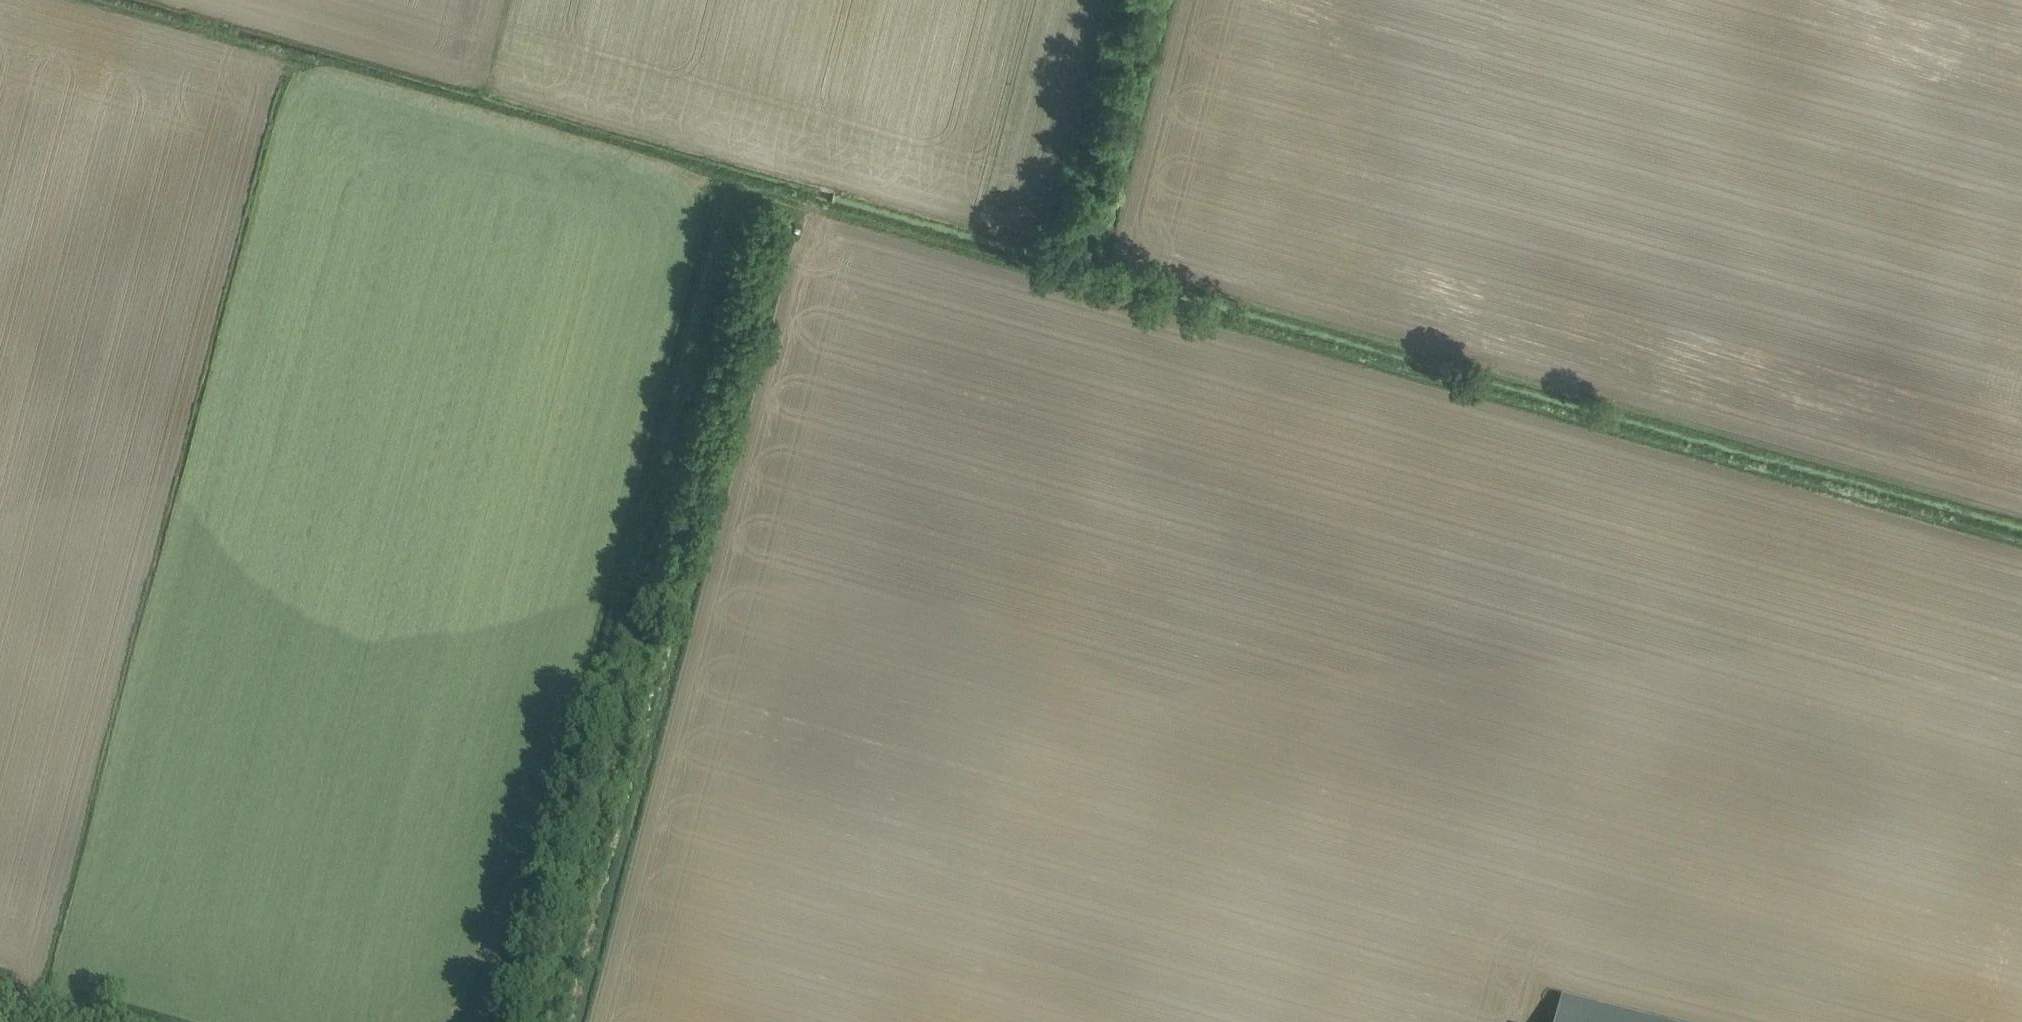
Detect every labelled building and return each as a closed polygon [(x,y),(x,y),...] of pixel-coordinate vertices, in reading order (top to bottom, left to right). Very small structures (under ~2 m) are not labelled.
[(1556,1021),(1658,1021),(1563,998),(1556,1021)]
